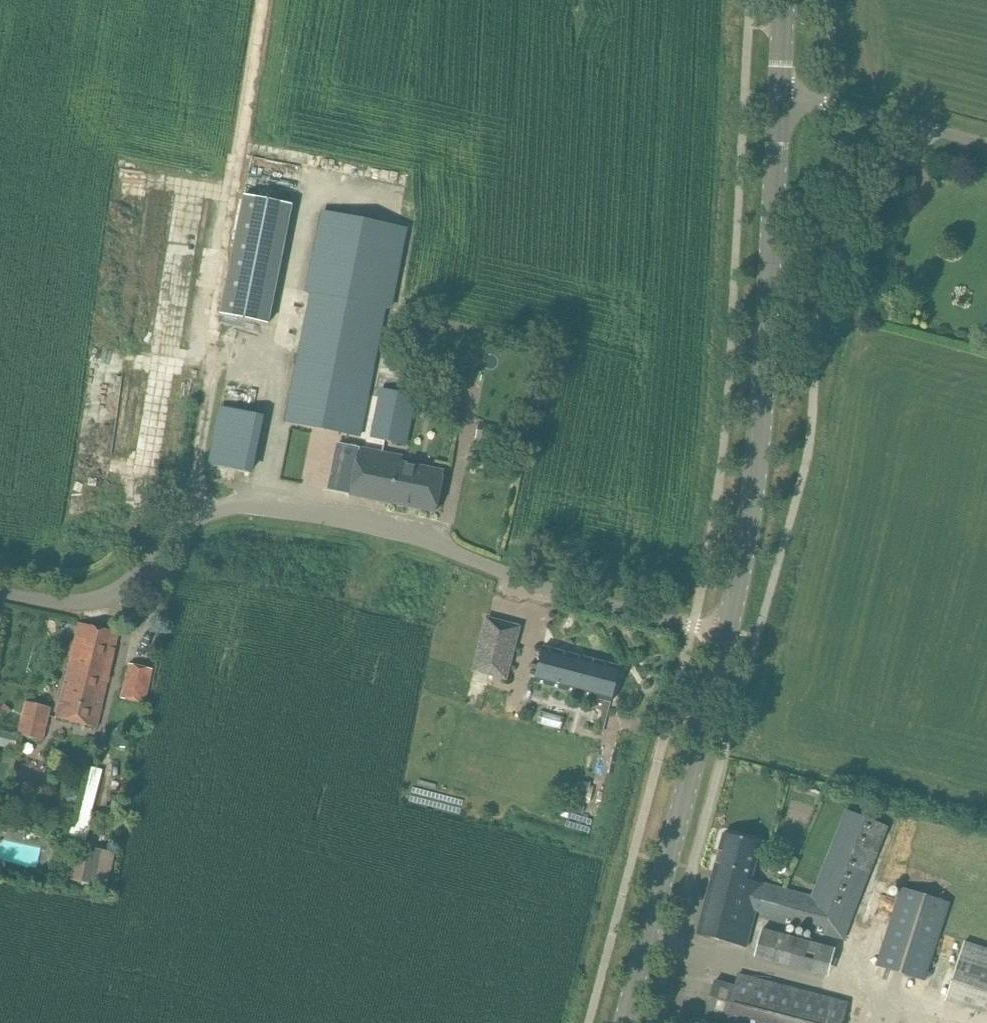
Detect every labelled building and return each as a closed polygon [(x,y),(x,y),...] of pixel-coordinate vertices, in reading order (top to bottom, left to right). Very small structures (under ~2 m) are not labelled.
[(275,478),(348,493),(357,448),(385,308),(392,309),(408,228),(322,211),(305,293),(312,294),(275,478)] [(439,389),(419,385),(416,401),(436,405),(439,389)] [(385,440),(382,453),(402,457),(415,395),(382,388),(372,437),(385,440)] [(210,464),(250,473),(261,415),(221,407),(210,464)] [(402,457),(382,453),(357,448),(348,493),(436,511),(444,472),(401,464),(402,457)] [(488,619),(487,619),(473,672),(488,676),(492,662),(510,667),(515,645),(483,637),(488,619)] [(79,623),(75,642),(56,718),(96,728),(119,633),(79,623)] [(543,647),(538,666),(534,682),(612,702),(620,667),(543,647)] [(129,664),(122,699),(146,705),(154,669),(129,664)] [(43,741),(51,707),(27,702),(19,735),(43,741)] [(70,827),(68,835),(87,840),(90,838),(91,833),(85,831),(102,766),(98,765),(97,770),(93,769),(77,829),(70,827)] [(812,897),(763,884),(754,915),(843,939),(888,827),(847,810),(812,897)] [(761,844),(724,834),(698,934),(746,947),(754,915),(763,884),(751,881),(761,844)] [(87,845),(78,876),(107,884),(116,854),(87,845)] [(924,981),(949,903),(902,888),(877,965),(924,981)] [(758,927),(751,957),(825,976),(833,946),(758,927)] [(960,941),(943,1003),(986,1015),(986,948),(960,941)] [(736,986),(716,981),(705,1022),(842,1022),(847,1003),(739,974),(736,986)]
